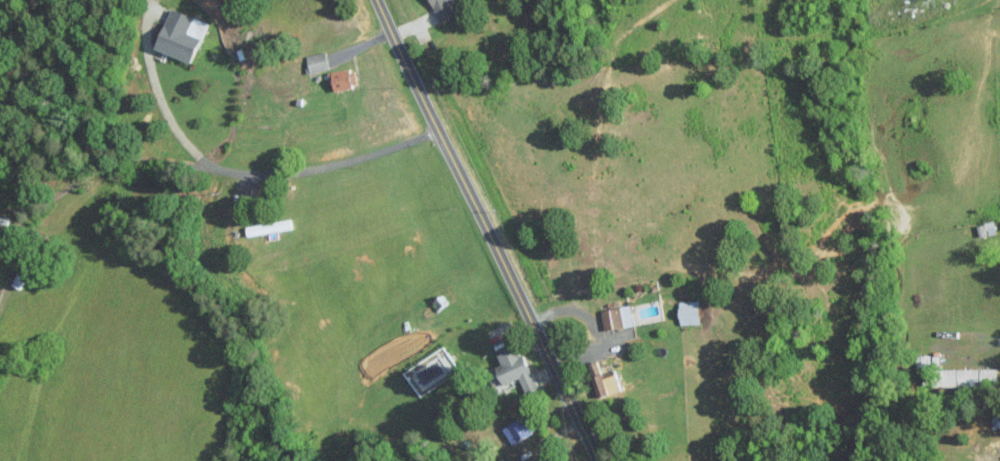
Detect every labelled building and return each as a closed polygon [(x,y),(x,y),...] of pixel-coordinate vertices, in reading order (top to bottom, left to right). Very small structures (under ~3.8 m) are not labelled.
[(458,16),(452,1),(455,0),(432,0),(441,23),(458,16)] [(195,63),(210,22),(174,9),(159,49),(195,63)] [(306,55),(309,72),(330,69),(327,52),(306,55)] [(335,84),(336,91),(354,89),(352,68),(329,71),(330,84),(335,84)] [(292,228),(290,219),(246,227),(248,237),(292,228)] [(702,324),(701,301),(680,301),(681,325),(702,324)] [(603,310),(605,330),(633,327),(630,306),(603,310)] [(539,388),(520,345),(499,355),(504,367),(489,373),(497,391),(521,381),(527,393),(539,388)] [(997,385),(997,368),(939,369),(939,387),(997,385)] [(598,399),(623,391),(618,374),(605,378),(604,375),(591,379),(598,399)] [(535,435),(526,417),(505,427),(513,445),(535,435)]
